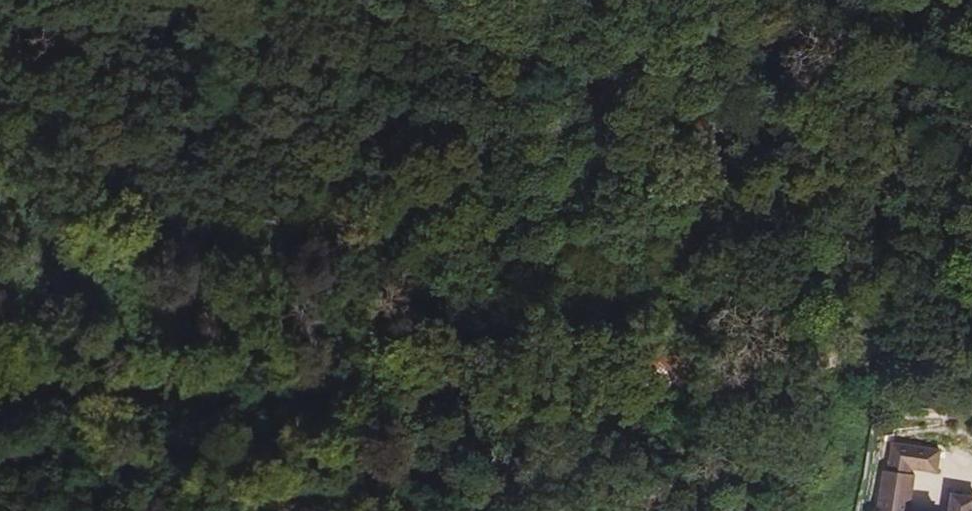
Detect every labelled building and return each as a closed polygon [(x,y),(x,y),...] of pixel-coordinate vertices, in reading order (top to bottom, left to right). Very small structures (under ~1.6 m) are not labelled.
[(914,479),(910,478),(904,477),(905,469),(909,466),(920,468),(919,473),(937,476),(940,455),(894,448),(889,475),(885,474),(879,510),(909,510),(914,479)] [(919,473),(920,468),(909,466),(905,469),(904,477),(910,478),(911,472),(919,473)] [(952,498),(950,510),(971,510),(971,501),(952,498)]
